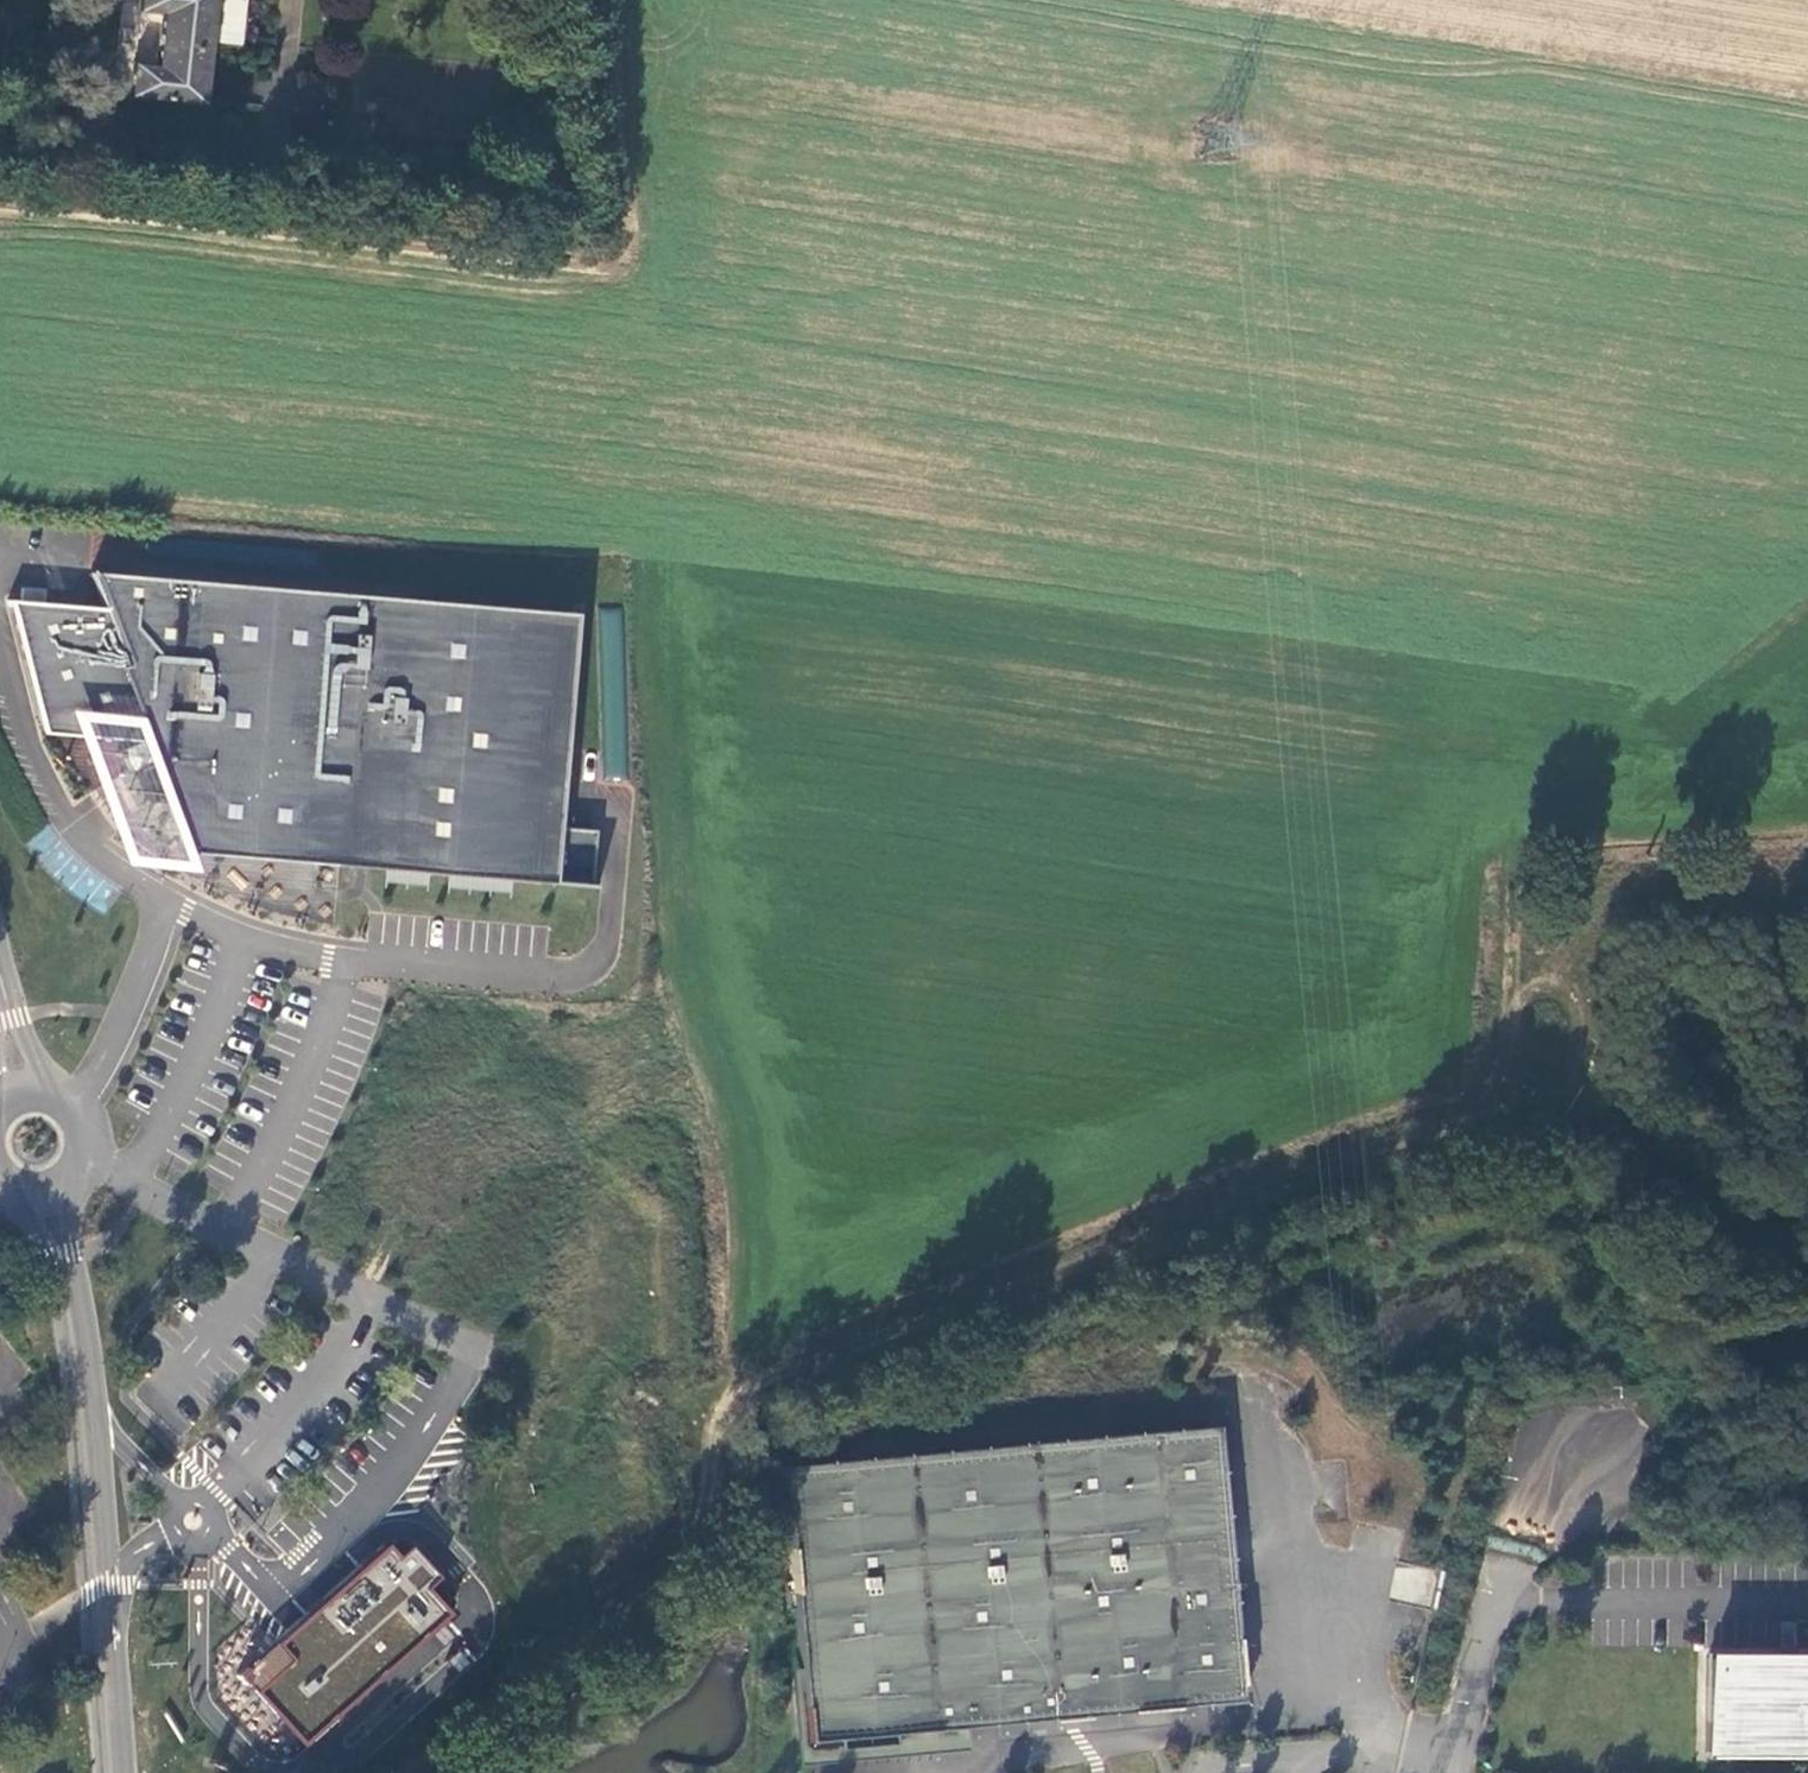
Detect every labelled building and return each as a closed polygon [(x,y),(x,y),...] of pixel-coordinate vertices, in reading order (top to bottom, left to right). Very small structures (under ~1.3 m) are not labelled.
[(130,96),(204,104),(211,42),(240,45),(245,0),(140,0),(139,11),(163,14),(157,66),(133,63),(130,96)] [(573,611),(81,571),(93,607),(2,600),(36,733),(138,740),(181,852),(596,887),(596,884),(587,882),(592,831),(553,827),(573,611)] [(1215,1425),(782,1464),(809,1753),(844,1749),(843,1739),(895,1733),(896,1745),(930,1741),(930,1730),(1065,1718),(1241,1702),(1215,1425)] [(402,1559),(392,1547),(330,1602),(281,1644),(297,1662),(290,1669),(260,1694),(284,1720),(307,1747),(454,1618),(430,1591),(445,1578),(417,1546),(402,1559)] [(1705,1655),(1704,1749),(1807,1750),(1807,1655),(1705,1655)]
